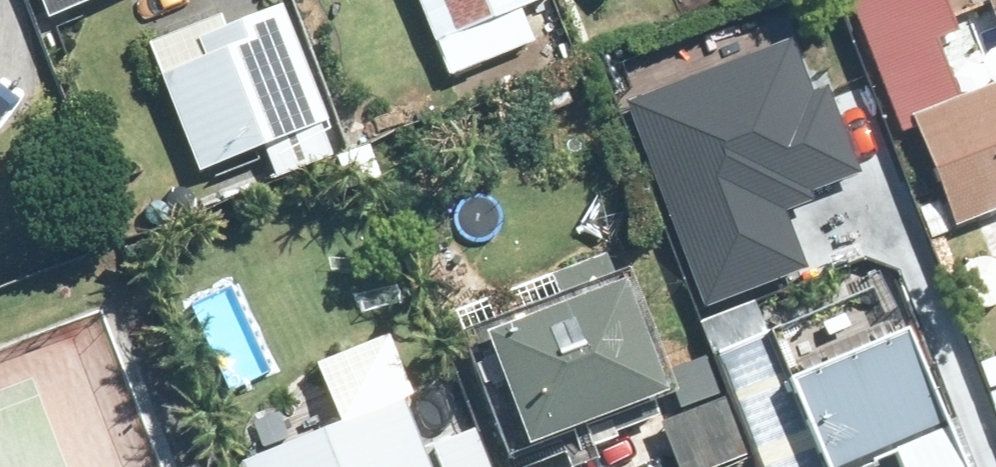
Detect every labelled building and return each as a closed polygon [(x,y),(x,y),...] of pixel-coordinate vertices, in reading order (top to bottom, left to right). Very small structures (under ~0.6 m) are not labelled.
[(37,23),(50,18),(52,23),(111,0),(27,0),(37,23)] [(432,37),(523,0),(416,0),(432,37)] [(967,38),(951,0),(852,0),(906,135),(923,129),(963,229),(995,216),(995,86),(963,99),(943,47),(967,38)] [(268,148),(327,124),(334,121),(294,23),(164,77),(204,175),(268,148)] [(628,97),(704,306),(815,267),(791,199),(863,174),(831,87),(816,92),(796,37),(628,97)] [(327,124),(268,148),(279,180),(338,157),(327,124)] [(635,287),(498,337),(539,448),(676,398),(635,287)] [(767,466),(978,466),(921,330),(898,340),(876,288),(722,355),(767,466)] [(983,364),(991,390),(995,388),(995,360),(983,364)] [(247,466),(436,466),(410,399),(246,463),(247,466)] [(169,411),(189,466),(202,466),(223,460),(201,400),(169,411)]
